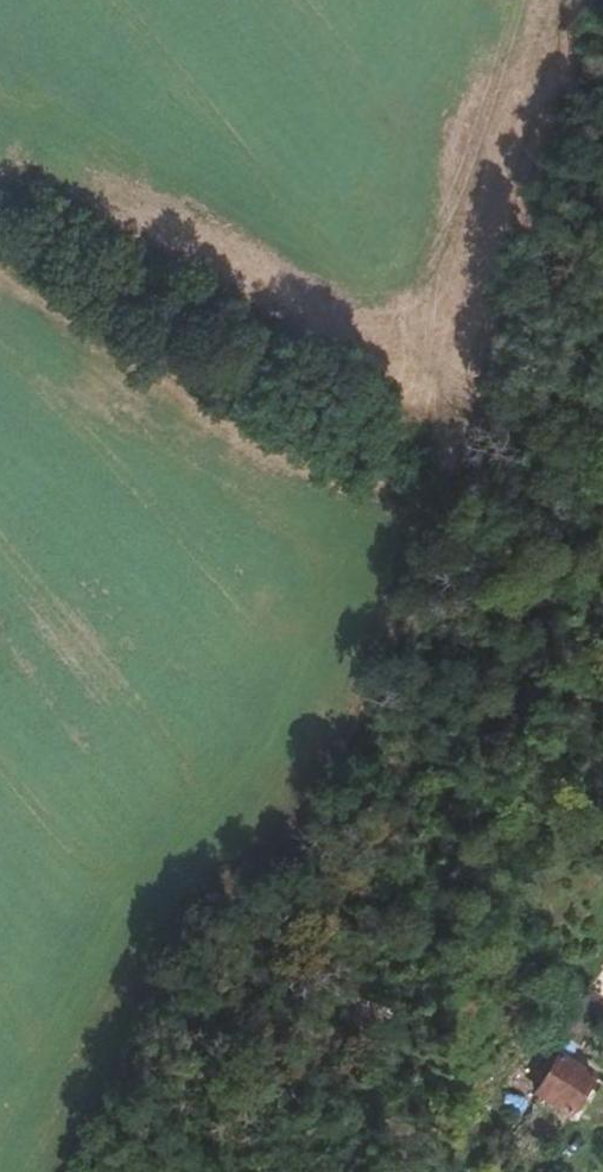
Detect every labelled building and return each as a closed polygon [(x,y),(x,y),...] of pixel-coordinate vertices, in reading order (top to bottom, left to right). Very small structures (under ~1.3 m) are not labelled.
[(564,1114),(591,1075),(558,1053),(531,1092),(564,1114)]
